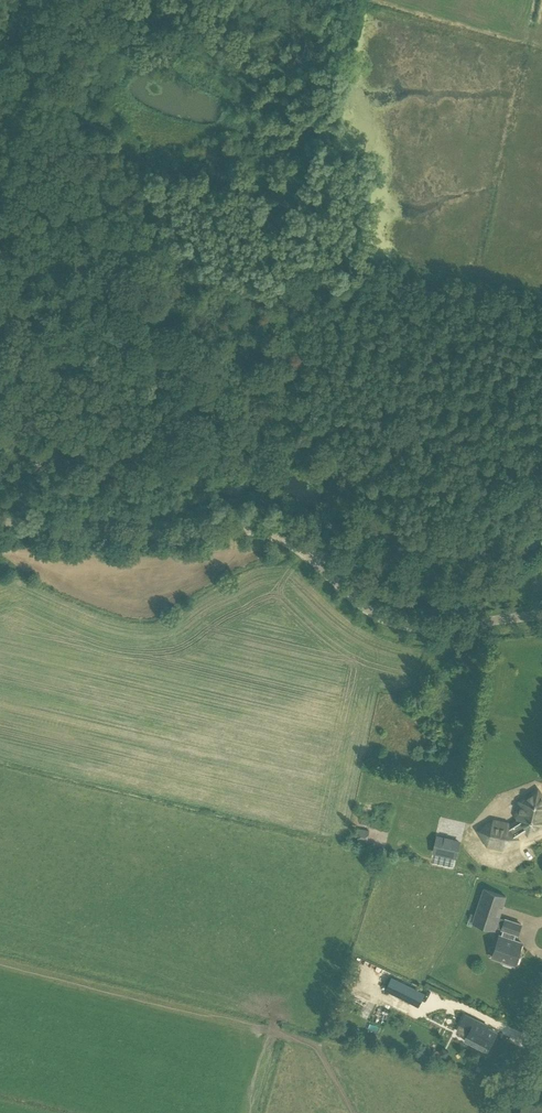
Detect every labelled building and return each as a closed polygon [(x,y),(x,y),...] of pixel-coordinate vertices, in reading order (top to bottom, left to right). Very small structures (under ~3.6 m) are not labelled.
[(515,835),(525,828),(527,832),(530,833),(541,825),(541,796),(539,791),(536,791),(522,800),(521,802),(524,807),(523,812),(518,815),(518,818),(520,821),(510,828),(509,825),(506,825),(502,827),(497,826),(494,822),(492,822),(480,829),(480,832),(487,843),(504,847),(515,840),(516,837),(515,835)] [(358,840),(366,842),(369,830),(360,829),(358,840)] [(459,842),(437,837),(433,852),(456,857),(459,842)] [(484,889),(475,914),(471,913),(469,918),(474,920),(473,922),(495,930),(496,926),(502,928),(502,929),(504,929),(502,936),(500,935),(496,948),(492,957),(504,961),(503,963),(512,966),(513,964),(515,965),(515,963),(517,964),(520,957),(517,957),(522,943),(514,940),(516,933),(518,934),(521,924),(506,919),(505,919),(499,917),(506,896),(484,889)] [(424,993),(392,977),(386,989),(418,1005),(424,993)] [(467,1035),(489,1047),(496,1033),(482,1025),(483,1023),(465,1014),(460,1023),(466,1026),(464,1031),(468,1033),(467,1035)] [(449,1051),(443,1048),(440,1054),(446,1057),(449,1051)] [(522,1102),(519,1112),(541,1112),(541,1107),(522,1102)]
